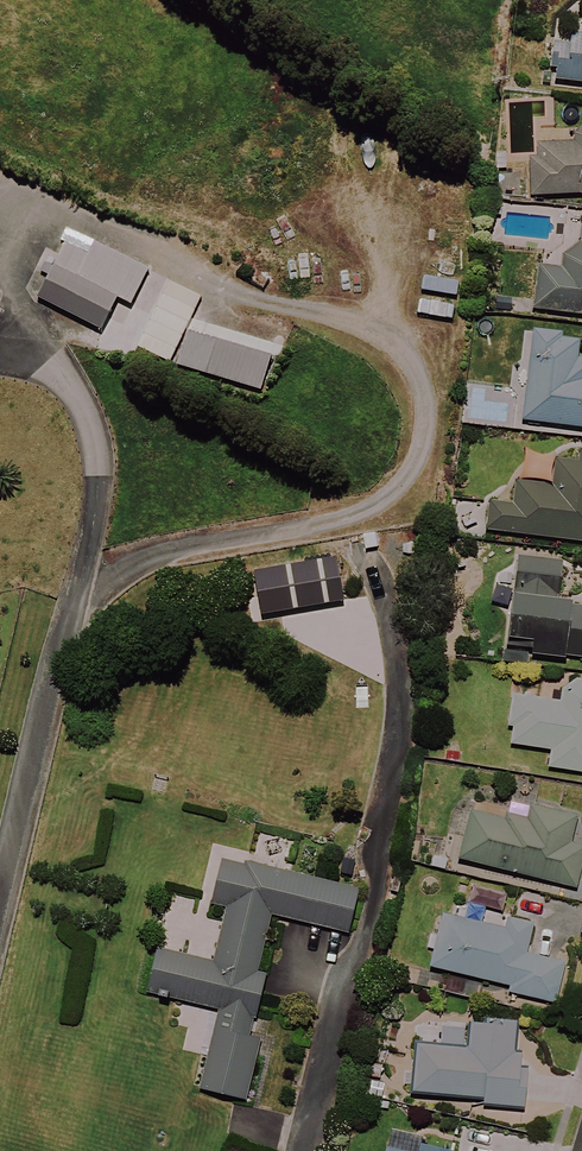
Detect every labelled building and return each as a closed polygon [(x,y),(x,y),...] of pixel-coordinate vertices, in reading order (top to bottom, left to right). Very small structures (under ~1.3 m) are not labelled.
[(573,36),(572,47),(555,46),(552,82),(581,84),(581,37),(573,36)] [(532,146),(534,196),(581,194),(581,144),(532,146)] [(63,219),(26,292),(100,329),(137,256),(63,219)] [(580,244),(564,259),(562,270),(540,268),(535,310),(581,315),(581,244),(580,244)] [(536,333),(525,421),(581,429),(581,364),(579,363),(581,342),(581,339),(536,333)] [(565,462),(562,488),(518,483),(516,505),(492,502),(489,531),(581,542),(581,464),(565,462)] [(521,559),(510,651),(581,660),(581,606),(561,604),(566,564),(521,559)] [(576,678),(565,687),(562,703),(514,697),(508,745),(552,751),(549,768),(581,773),(581,679),(576,678)] [(533,804),(529,822),(505,816),(504,821),(472,813),(461,860),(576,887),(581,861),(581,846),(574,844),(580,815),(533,804)] [(362,891),(224,859),(213,905),(229,909),(216,964),(160,950),(150,993),(221,1010),(203,1090),(251,1101),(266,1038),(253,1035),(267,977),(259,975),(273,916),(352,934),(362,891)] [(534,955),(540,927),(525,924),(532,897),(517,893),(508,931),(445,916),(432,967),(511,986),(509,992),(555,1003),(565,962),(534,955)] [(485,1107),(530,1109),(532,1070),(522,1070),(524,1028),(471,1025),(470,1048),(418,1046),(416,1096),(486,1099),(485,1107)]
